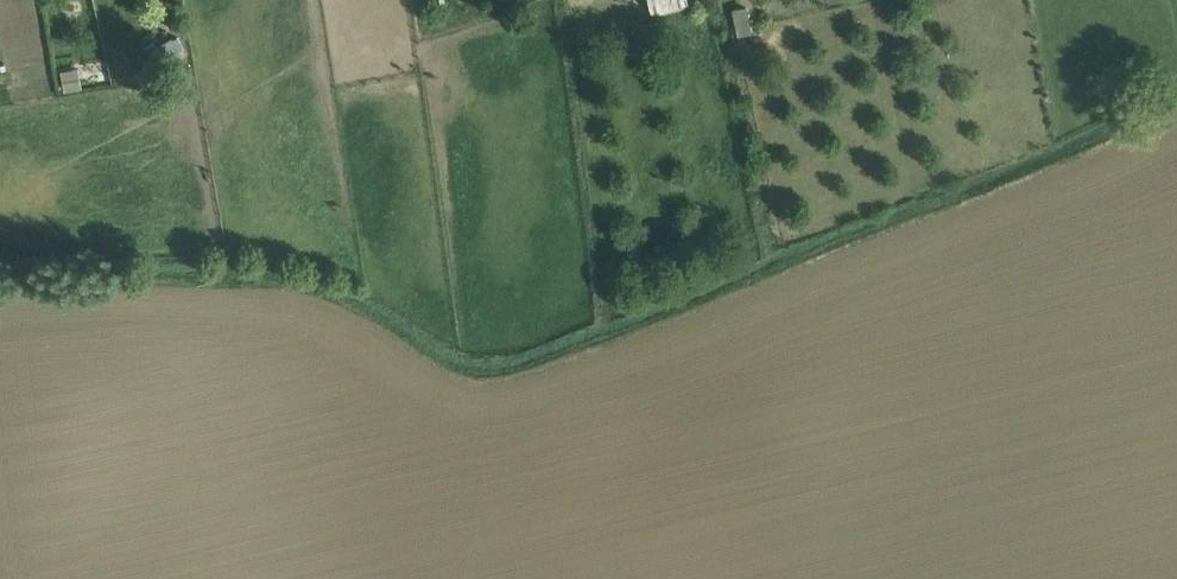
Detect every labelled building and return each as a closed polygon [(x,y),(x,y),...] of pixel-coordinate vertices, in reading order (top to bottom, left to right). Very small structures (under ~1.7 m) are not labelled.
[(651,14),(687,6),(686,0),(648,0),(651,14)] [(748,11),(732,14),(737,39),(753,36),(748,11)] [(50,66),(50,89),(69,88),(69,66),(50,66)]
